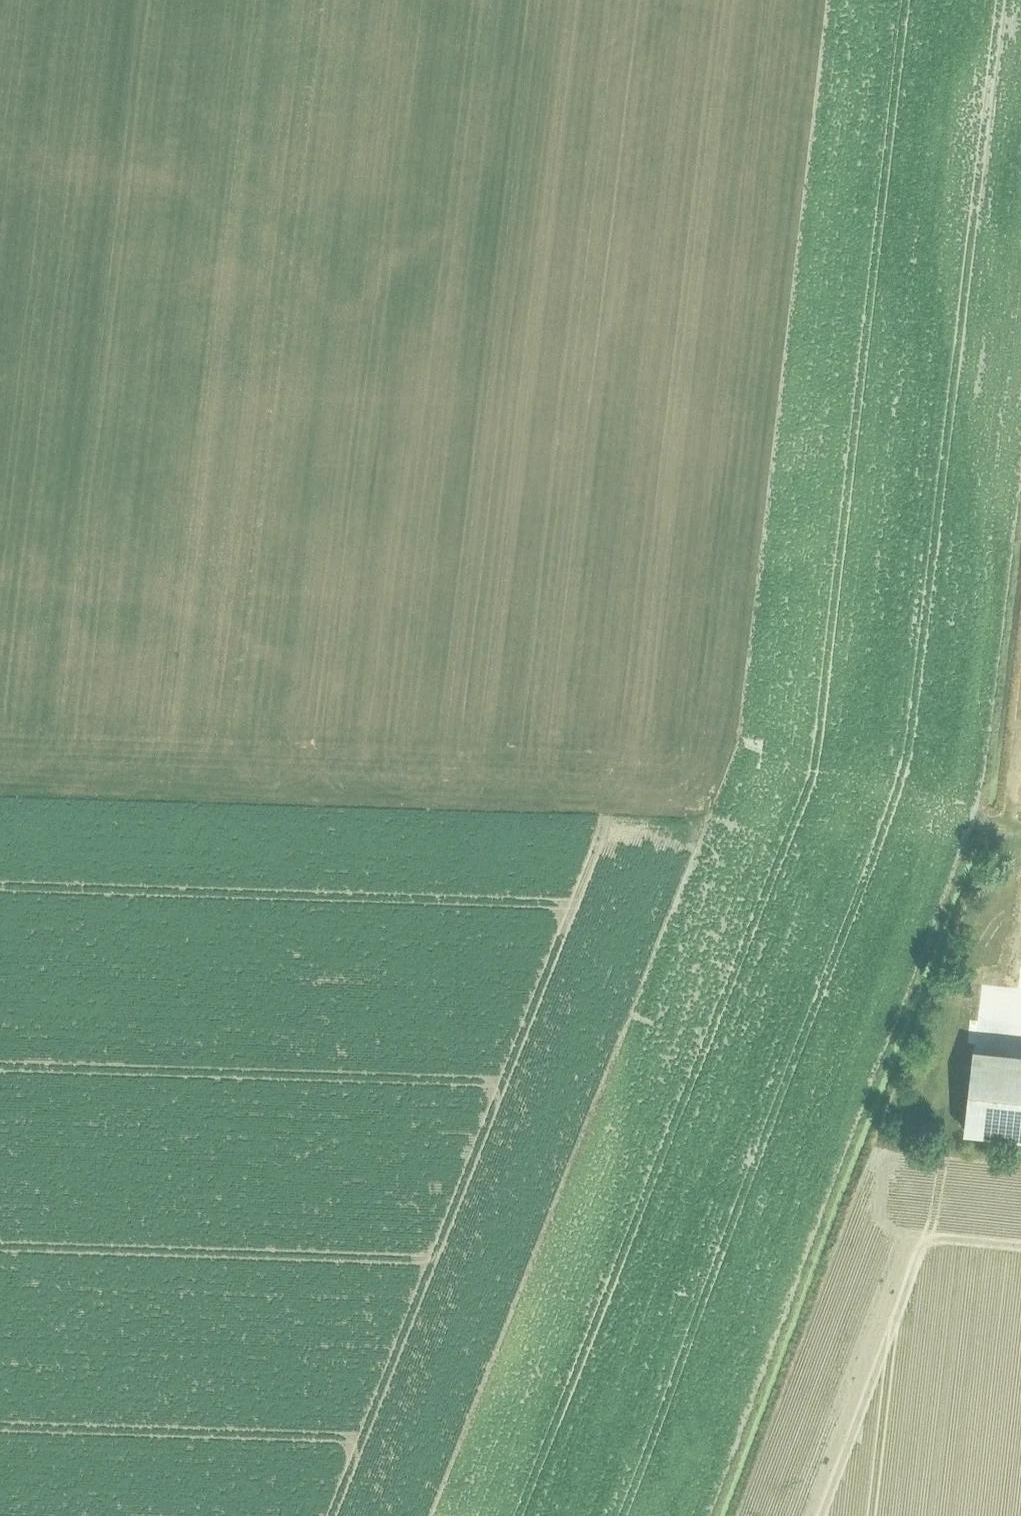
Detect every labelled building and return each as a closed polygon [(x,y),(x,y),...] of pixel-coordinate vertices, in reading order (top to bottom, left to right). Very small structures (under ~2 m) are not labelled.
[(974,1054),(966,1127),(1020,1134),(1020,1060),(974,1054)]
